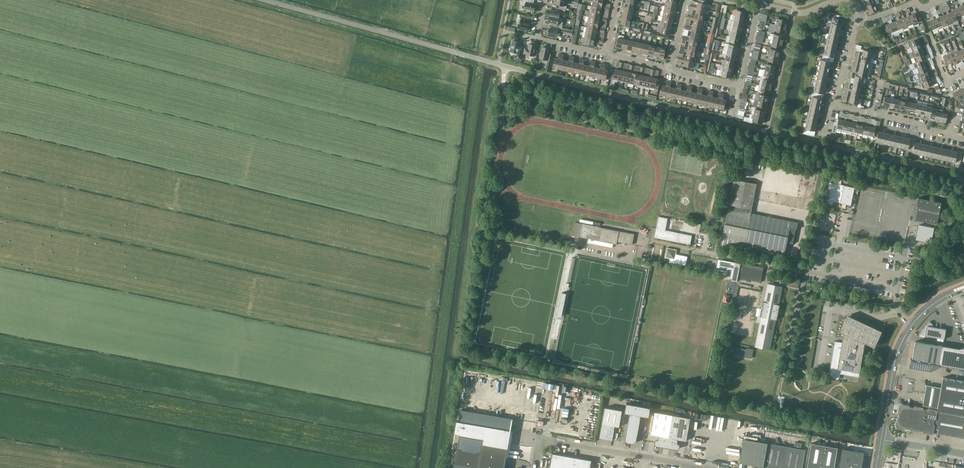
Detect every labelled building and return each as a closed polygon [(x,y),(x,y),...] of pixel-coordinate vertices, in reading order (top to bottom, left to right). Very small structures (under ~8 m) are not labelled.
[(524,10),(534,12),(536,4),(530,3),(531,0),(523,0),(522,4),(525,4),(524,10)] [(560,8),(566,9),(567,6),(564,6),(565,0),(555,0),(554,4),(561,5),(560,8)] [(690,6),(707,10),(708,1),(703,0),(700,0),(700,2),(698,2),(697,5),(690,4),(690,6)] [(876,4),(867,8),(870,14),(878,11),(876,4)] [(697,8),(696,13),(705,15),(707,10),(690,6),(689,8),(693,9),(693,7),(697,8)] [(953,9),(954,11),(957,20),(958,20),(963,18),(962,15),(958,7),(953,9)] [(551,10),(550,16),(559,18),(560,15),(564,16),(566,9),(560,8),(558,8),(558,11),(551,10)] [(732,15),(733,15),(744,17),(745,12),(741,11),(741,10),(737,9),(737,10),(736,10),(733,10),(732,15)] [(936,18),(934,19),(938,30),(943,28),(939,17),(938,14),(936,11),(936,9),(934,9),(934,10),(935,15),(936,18)] [(954,11),(949,13),(953,24),(958,21),(958,20),(957,20),(954,11)] [(830,23),(831,23),(842,26),(844,26),(845,20),(836,18),(837,14),(830,13),(828,18),(831,19),(830,23)] [(910,15),(914,26),(919,24),(918,23),(922,21),(919,13),(915,15),(915,13),(910,15)] [(949,13),(944,15),(948,26),(953,24),(949,13)] [(517,28),(519,29),(527,30),(528,27),(529,27),(531,20),(528,19),(529,16),(520,14),(520,18),(521,18),(520,24),(518,24),(517,28)] [(908,26),(913,24),(914,26),(910,15),(905,17),(908,26)] [(939,17),(943,28),(948,26),(944,15),(939,17)] [(555,26),(556,27),(562,28),(563,21),(558,21),(559,18),(550,16),(548,22),(555,23),(555,26)] [(694,20),(693,23),(703,25),(704,20),(688,16),(687,18),(694,20)] [(903,28),(904,30),(909,28),(908,26),(905,17),(900,19),(903,28)] [(777,18),(776,25),(786,27),(787,21),(777,18)] [(894,21),(899,32),(904,30),(903,28),(900,19),(894,21)] [(938,30),(934,19),(929,21),(933,32),(938,30)] [(891,20),(888,21),(889,23),(894,34),(899,32),(894,21),(892,22),(891,20)] [(831,23),(830,28),(844,31),(841,30),(842,26),(831,23)] [(894,34),(889,23),(884,25),(888,36),(894,34)] [(784,33),(786,27),(776,25),(773,24),(772,28),(771,31),(774,32),(775,31),(784,33)] [(573,30),(562,28),(556,27),(555,30),(549,28),(548,35),(549,35),(548,36),(551,37),(551,36),(557,37),(558,33),(572,36),(573,30)] [(692,31),(691,34),(701,36),(702,31),(685,27),(685,29),(692,31)] [(771,40),(773,40),(782,42),(784,36),(770,33),(770,36),(772,36),(771,40)] [(829,33),(828,39),(841,42),(842,41),(838,40),(839,36),(829,33)] [(907,42),(909,47),(912,46),(920,43),(919,41),(923,39),(925,38),(926,37),(925,35),(918,38),(907,42)] [(689,41),(688,44),(698,47),(699,41),(683,37),(682,40),(689,41)] [(595,40),(585,38),(584,43),(582,43),(582,46),(589,47),(589,44),(594,45),(595,40)] [(516,58),(521,59),(523,48),(520,47),(519,45),(520,42),(513,40),(512,44),(511,45),(511,47),(512,49),(511,52),(517,53),(516,58)] [(782,42),(773,40),(772,44),(768,43),(767,45),(781,48),(782,42)] [(724,46),(724,49),(737,52),(738,49),(737,49),(738,46),(726,43),(726,46),(724,46)] [(920,43),(912,46),(909,47),(911,52),(922,48),(925,47),(929,45),(928,44),(927,43),(925,44),(921,45),(920,43)] [(526,54),(534,56),(536,46),(529,44),(528,48),(525,47),(523,53),(526,54)] [(826,44),(825,49),(839,52),(836,51),(837,46),(826,44)] [(547,60),(547,62),(545,70),(549,71),(552,56),(550,55),(549,54),(550,49),(542,47),(539,58),(540,59),(541,59),(541,60),(542,60),(543,60),(544,60),(544,59),(547,60)] [(767,54),(769,55),(779,57),(780,51),(771,49),(771,47),(767,47),(766,51),(768,51),(767,54)] [(687,52),(686,55),(696,57),(697,52),(680,48),(680,50),(687,52)] [(863,52),(862,55),(871,57),(872,52),(872,51),(868,50),(868,51),(857,48),(856,50),(863,52)] [(911,52),(913,57),(924,53),(922,48),(911,52)] [(724,54),(726,55),(735,57),(736,54),(737,54),(737,52),(724,49),(723,51),(725,52),(724,54)] [(947,53),(948,55),(951,63),(954,62),(957,68),(959,67),(953,53),(952,51),(947,53)] [(958,51),(953,53),(959,67),(961,67),(961,66),(960,63),(959,63),(958,63),(957,60),(961,59),(958,51)] [(553,68),(558,69),(562,54),(559,53),(558,59),(555,58),(553,68)] [(923,59),(929,57),(933,55),(932,54),(931,54),(929,54),(925,56),(924,53),(913,57),(915,62),(918,61),(923,59)] [(833,62),(835,57),(824,55),(823,54),(822,60),(831,62),(833,62)] [(779,57),(769,55),(768,58),(765,57),(764,60),(768,61),(778,63),(779,57)] [(946,65),(951,63),(948,55),(943,57),(946,65)] [(563,70),(569,71),(572,56),(570,56),(569,61),(566,60),(563,70)] [(574,72),(579,74),(583,59),(580,58),(579,63),(576,63),(574,72)] [(695,62),(678,59),(678,61),(684,62),(684,66),(693,68),(695,62)] [(820,59),(819,65),(833,68),(833,67),(830,67),(831,62),(822,60),(820,59)] [(913,63),(915,69),(917,68),(925,64),(923,59),(918,61),(915,62),(913,63)] [(584,75),(590,76),(593,61),(591,61),(590,66),(587,65),(584,75)] [(595,77),(600,78),(604,63),(601,63),(600,68),(597,67),(595,77)] [(763,69),(774,72),(775,66),(763,63),(763,65),(766,66),(765,70),(763,69)] [(915,69),(917,74),(927,69),(925,64),(917,68),(915,69)] [(639,85),(641,75),(642,72),(643,67),(641,67),(639,74),(636,74),(634,84),(639,85)] [(644,86),(650,88),(654,70),(651,69),(650,77),(647,76),(644,86)] [(763,69),(762,77),(768,78),(768,77),(773,78),(774,72),(763,69)] [(917,74),(919,79),(929,74),(927,69),(917,74)] [(654,70),(650,88),(655,89),(654,90),(658,91),(659,84),(660,85),(661,79),(660,79),(660,80),(657,79),(654,78),(656,70),(654,70)] [(730,78),(732,72),(723,70),(721,70),(720,70),(719,75),(722,76),(722,77),(725,78),(726,77),(730,78)] [(818,70),(817,75),(831,78),(828,77),(829,73),(818,70)] [(929,74),(919,79),(921,84),(931,79),(929,74)] [(762,77),(760,84),(771,87),(771,86),(772,86),(773,82),(772,81),(767,80),(768,78),(762,77)] [(931,79),(921,84),(923,89),(933,85),(932,82),(936,81),(935,80),(938,79),(939,78),(938,77),(934,78),(931,79)] [(863,83),(854,81),(851,80),(847,79),(846,82),(853,83),(853,86),(862,88),(863,83)] [(660,95),(666,96),(669,81),(667,81),(666,86),(662,85),(660,95)] [(816,81),(814,86),(828,89),(828,88),(825,88),(826,83),(816,81)] [(671,98),(676,99),(680,84),(677,83),(676,88),(673,88),(671,98)] [(760,84),(758,92),(760,92),(762,93),(762,91),(769,93),(769,92),(771,92),(772,88),(770,87),(771,87),(760,84)] [(681,100),(687,101),(690,86),(688,86),(687,91),(684,90),(681,100)] [(692,102),(697,103),(701,89),(698,88),(697,93),(694,93),(692,102)] [(960,89),(955,91),(956,92),(953,93),(956,101),(958,100),(959,102),(963,100),(963,98),(960,89)] [(702,105),(708,106),(711,91),(709,90),(708,96),(705,95),(702,105)] [(811,96),(812,97),(823,99),(824,94),(813,91),(812,91),(811,96)] [(758,100),(767,102),(767,101),(769,101),(769,97),(768,97),(769,96),(764,95),(764,93),(762,93),(760,92),(758,92),(757,92),(755,99),(758,100)] [(713,107),(718,108),(722,93),(719,93),(718,98),(715,97),(713,107)] [(812,97),(811,102),(825,105),(825,104),(822,104),(823,99),(812,97)] [(862,99),(859,99),(850,97),(849,102),(854,103),(854,104),(857,105),(857,104),(860,105),(862,99)] [(883,105),(888,107),(890,98),(885,97),(884,101),(883,101),(882,105),(883,105)] [(767,102),(758,100),(757,104),(754,103),(754,105),(766,108),(766,107),(767,107),(768,104),(767,103),(767,102)] [(755,111),(754,115),(764,117),(765,111),(755,109),(755,108),(752,107),(751,110),(755,111)] [(810,107),(808,112),(822,116),(822,115),(819,114),(820,110),(810,107)] [(942,113),(940,124),(942,125),(943,124),(943,123),(946,123),(948,114),(942,113)] [(764,117),(754,115),(750,114),(749,120),(762,123),(764,117)] [(847,132),(852,134),(856,116),(854,116),(852,122),(849,122),(847,132)] [(807,118),(806,123),(820,126),(820,125),(817,125),(818,120),(807,118)] [(858,133),(863,134),(867,118),(864,118),(863,125),(860,124),(858,133)] [(836,130),(841,132),(844,121),(838,119),(838,120),(836,120),(836,122),(834,122),(832,132),(836,133),(836,130)] [(870,126),(868,135),(876,137),(877,132),(875,131),(877,121),(875,120),(873,127),(870,126)] [(876,142),(881,143),(884,129),(883,132),(878,131),(876,142)] [(887,144),(892,146),(895,132),(894,132),(894,135),(889,134),(887,144)] [(897,147),(902,148),(906,134),(905,134),(904,137),(900,136),(897,147)] [(910,138),(910,139),(908,149),(907,151),(913,152),(915,142),(916,139),(910,138)] [(912,153),(918,154),(921,140),(920,140),(920,143),(915,142),(913,152),(912,153)] [(923,155),(929,156),(932,143),(931,142),(930,146),(926,144),(923,155)] [(934,158),(939,159),(942,145),(941,145),(941,148),(936,147),(934,158)] [(944,160),(950,161),(953,147),(952,147),(951,150),(947,149),(944,160)] [(958,151),(957,152),(955,162),(955,164),(960,165),(963,152),(958,151)] [(728,208),(720,245),(754,252),(784,258),(785,253),(787,241),(793,243),(796,229),(797,229),(798,223),(750,213),(751,209),(752,209),(757,184),(737,179),(734,179),(728,204),(729,204),(728,208)] [(838,202),(838,205),(840,205),(844,206),(844,204),(851,205),(854,188),(855,188),(829,182),(829,183),(831,183),(827,199),(826,199),(826,200),(838,202)] [(915,219),(937,224),(941,202),(918,198),(916,206),(918,206),(915,219)] [(656,229),(654,237),(690,244),(692,235),(665,230),(668,218),(658,216),(656,229)] [(598,240),(598,241),(617,244),(617,242),(632,245),(634,234),(583,224),(580,223),(575,222),(572,235),(580,237),(598,240)] [(916,240),(931,243),(934,228),(919,225),(916,240)] [(667,248),(665,257),(670,258),(669,262),(685,265),(687,257),(675,254),(676,250),(667,248)] [(718,260),(716,270),(727,272),(726,277),(732,278),(731,281),(737,282),(740,263),(735,262),(733,262),(718,259),(718,260)] [(743,264),(740,278),(761,282),(763,268),(743,264)] [(767,284),(764,302),(763,302),(762,307),(761,307),(761,309),(762,309),(760,317),(761,317),(755,347),(770,350),(776,320),(777,320),(780,305),(779,305),(782,287),(783,287),(767,284)] [(566,294),(562,293),(557,317),(561,318),(566,294)] [(859,377),(865,343),(866,344),(874,347),(882,331),(868,325),(848,315),(840,331),(844,333),(843,337),(845,337),(845,338),(845,339),(844,339),(844,342),(845,342),(844,343),(835,341),(829,377),(838,379),(841,374),(859,377)] [(930,321),(919,334),(925,335),(925,336),(944,339),(946,329),(932,327),(933,324),(930,322),(930,321)] [(939,365),(943,346),(915,341),(912,359),(911,359),(911,360),(912,360),(911,366),(910,366),(909,367),(931,371),(939,367),(939,365)] [(943,346),(939,365),(963,369),(963,347),(959,349),(943,346)] [(752,358),(754,349),(753,349),(746,348),(746,349),(737,347),(736,355),(737,355),(738,354),(745,356),(745,357),(752,358)] [(937,411),(933,432),(963,438),(963,381),(943,377),(941,387),(937,411)] [(941,387),(926,385),(922,408),(913,407),(913,406),(910,406),(901,404),(897,426),(923,431),(933,432),(937,411),(941,387)] [(635,442),(636,440),(641,415),(648,417),(650,408),(626,403),(624,413),(629,413),(625,438),(625,440),(626,441),(627,442),(632,443),(633,443),(634,443),(635,442)] [(602,423),(599,438),(612,440),(615,426),(619,426),(622,410),(605,407),(602,423)] [(454,467),(504,467),(508,443),(508,442),(510,431),(512,419),(461,410),(459,421),(456,421),(454,433),(460,434),(454,467)] [(664,445),(667,446),(672,415),(654,411),(650,434),(659,436),(658,440),(658,439),(657,439),(656,440),(655,441),(655,442),(655,443),(655,444),(655,445),(656,445),(657,445),(664,447),(664,445)] [(672,415),(667,446),(669,446),(669,448),(676,449),(677,449),(678,449),(678,448),(679,448),(679,447),(679,446),(679,445),(679,444),(678,444),(678,443),(677,443),(678,439),(686,440),(690,418),(672,415)] [(762,442),(744,439),(740,462),(763,467),(772,467),(802,467),(805,450),(802,449),(803,443),(796,442),(795,448),(762,442)] [(824,445),(811,443),(807,467),(820,467),(824,445)] [(820,467),(834,467),(838,447),(824,445),(820,467)] [(859,451),(842,448),(839,467),(862,467),(864,452),(859,451)] [(552,453),(549,467),(570,467),(572,457),(552,453)] [(591,460),(572,457),(570,467),(590,467),(591,460)]
